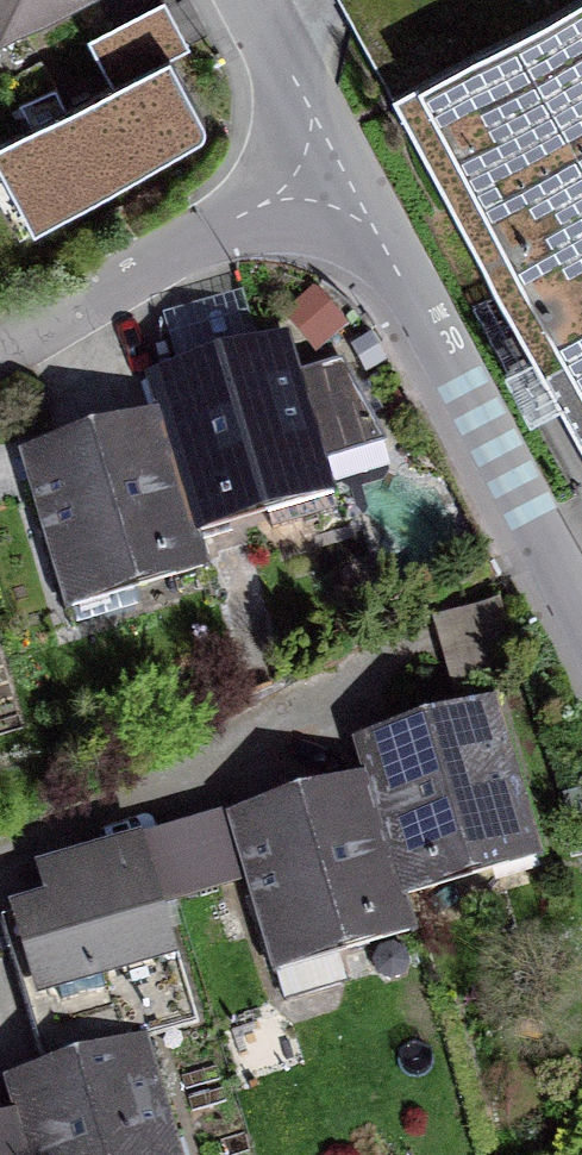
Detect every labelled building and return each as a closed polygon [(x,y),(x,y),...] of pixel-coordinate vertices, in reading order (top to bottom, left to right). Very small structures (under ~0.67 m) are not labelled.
[(10,31),(69,0),(0,0),(0,13),(10,31)] [(581,436),(581,0),(344,0),(581,436)] [(199,136),(204,120),(169,55),(66,109),(55,88),(19,106),(31,128),(11,139),(54,221),(199,136)] [(148,383),(159,417),(191,520),(262,499),(271,529),(338,509),(323,461),(382,443),(341,365),(299,377),(288,341),(148,383)] [(202,554),(159,417),(21,458),(62,595),(202,554)] [(536,842),(495,705),(355,746),(366,780),(399,883),(536,842)] [(409,917),(399,883),(366,780),(229,821),(270,958),(409,917)] [(220,819),(159,837),(177,898),(238,879),(220,819)] [(177,898),(159,837),(43,871),(52,903),(9,916),(36,1007),(97,989),(111,1035),(186,1012),(155,905),(177,898)] [(28,1154),(179,1154),(146,1043),(6,1084),(16,1118),(28,1154)] [(16,1118),(0,1123),(0,1154),(28,1154),(16,1118)]
